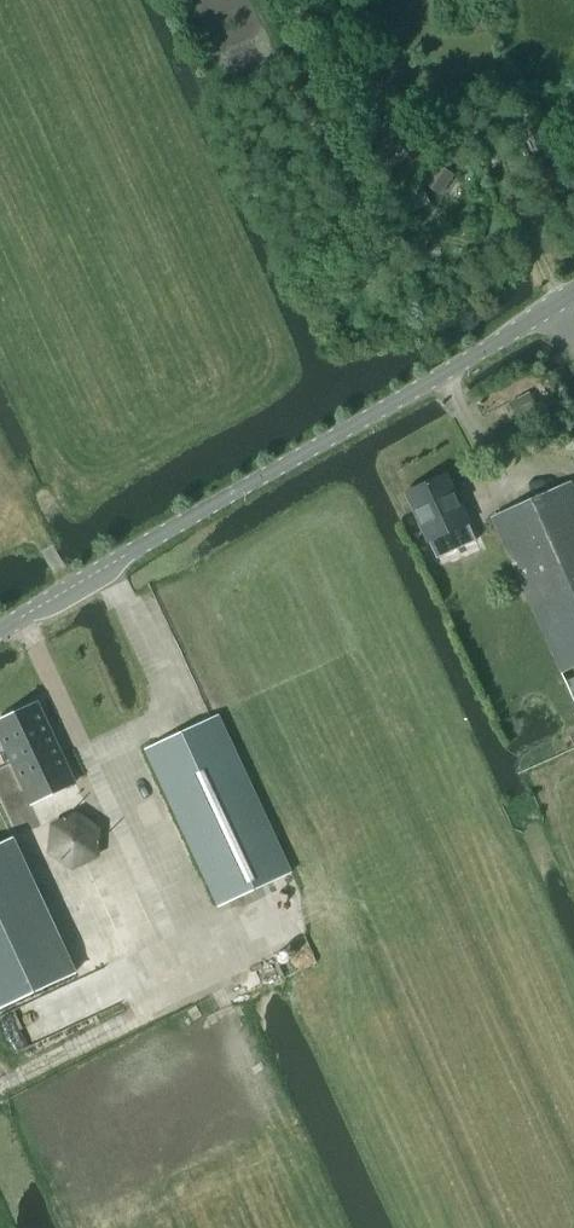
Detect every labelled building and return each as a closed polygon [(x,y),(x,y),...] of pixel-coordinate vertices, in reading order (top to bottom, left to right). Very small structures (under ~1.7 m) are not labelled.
[(436,164),(422,184),(440,197),(454,176),(436,164)] [(408,214),(430,204),(419,182),(398,192),(408,214)] [(529,394),(508,404),(516,420),(537,410),(529,394)] [(428,541),(468,523),(446,476),(406,494),(428,541)] [(573,668),(573,489),(572,484),(492,518),(561,674),(573,668)] [(0,721),(0,740),(31,806),(76,786),(37,704),(0,721)] [(217,906),(225,902),(290,872),(218,716),(145,750),(217,906)] [(51,826),(49,854),(72,870),(97,858),(100,830),(77,814),(51,826)] [(0,845),(0,1009),(75,974),(12,839),(0,845)]
